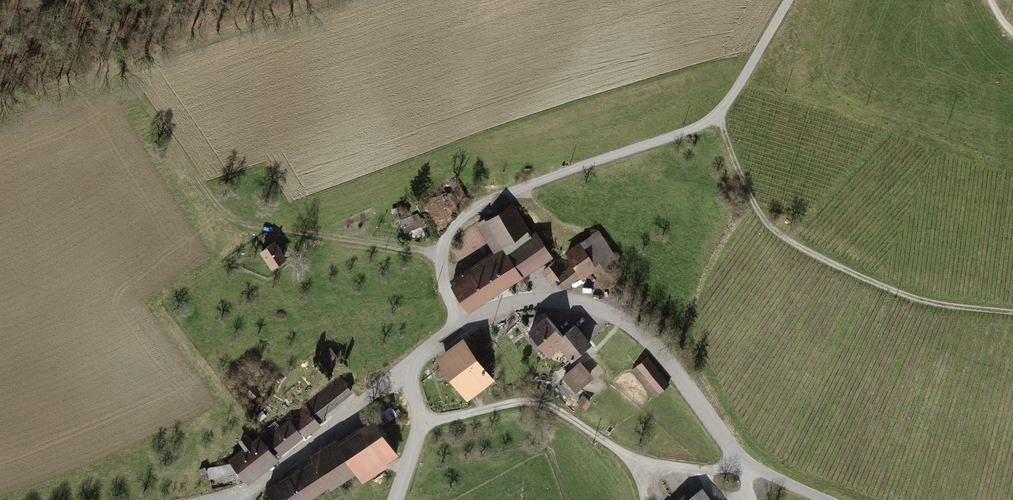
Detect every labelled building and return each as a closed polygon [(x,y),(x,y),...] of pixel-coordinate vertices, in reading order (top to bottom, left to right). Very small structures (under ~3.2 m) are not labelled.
[(437,226),(450,220),(447,214),(457,210),(450,193),(427,203),(437,226)] [(524,214),(489,234),(501,248),(506,253),(536,233),(524,214)] [(411,216),(400,220),(405,236),(416,231),(411,216)] [(275,240),(260,250),(270,266),(285,257),(275,240)] [(519,259),(530,278),(557,262),(544,240),(519,259)] [(501,248),(486,259),(504,289),(520,277),(501,248)] [(561,268),(577,294),(609,271),(591,248),(561,268)] [(458,280),(471,308),(504,289),(486,259),(458,280)] [(570,345),(586,358),(597,346),(584,326),(576,339),(560,316),(542,334),(559,357),(570,345)] [(448,363),(476,400),(501,375),(473,340),(448,363)] [(320,355),(330,367),(342,357),(332,345),(320,355)] [(640,376),(663,397),(671,385),(651,366),(640,376)] [(570,381),(585,396),(598,382),(588,367),(570,381)] [(346,381),(279,437),(289,451),(361,400),(346,381)] [(280,499),(330,499),(335,497),(362,479),(369,488),(404,464),(378,426),(351,445),(346,436),(320,451),(323,463),(274,488),(280,499)] [(240,465),(258,484),(286,459),(267,440),(240,465)]
